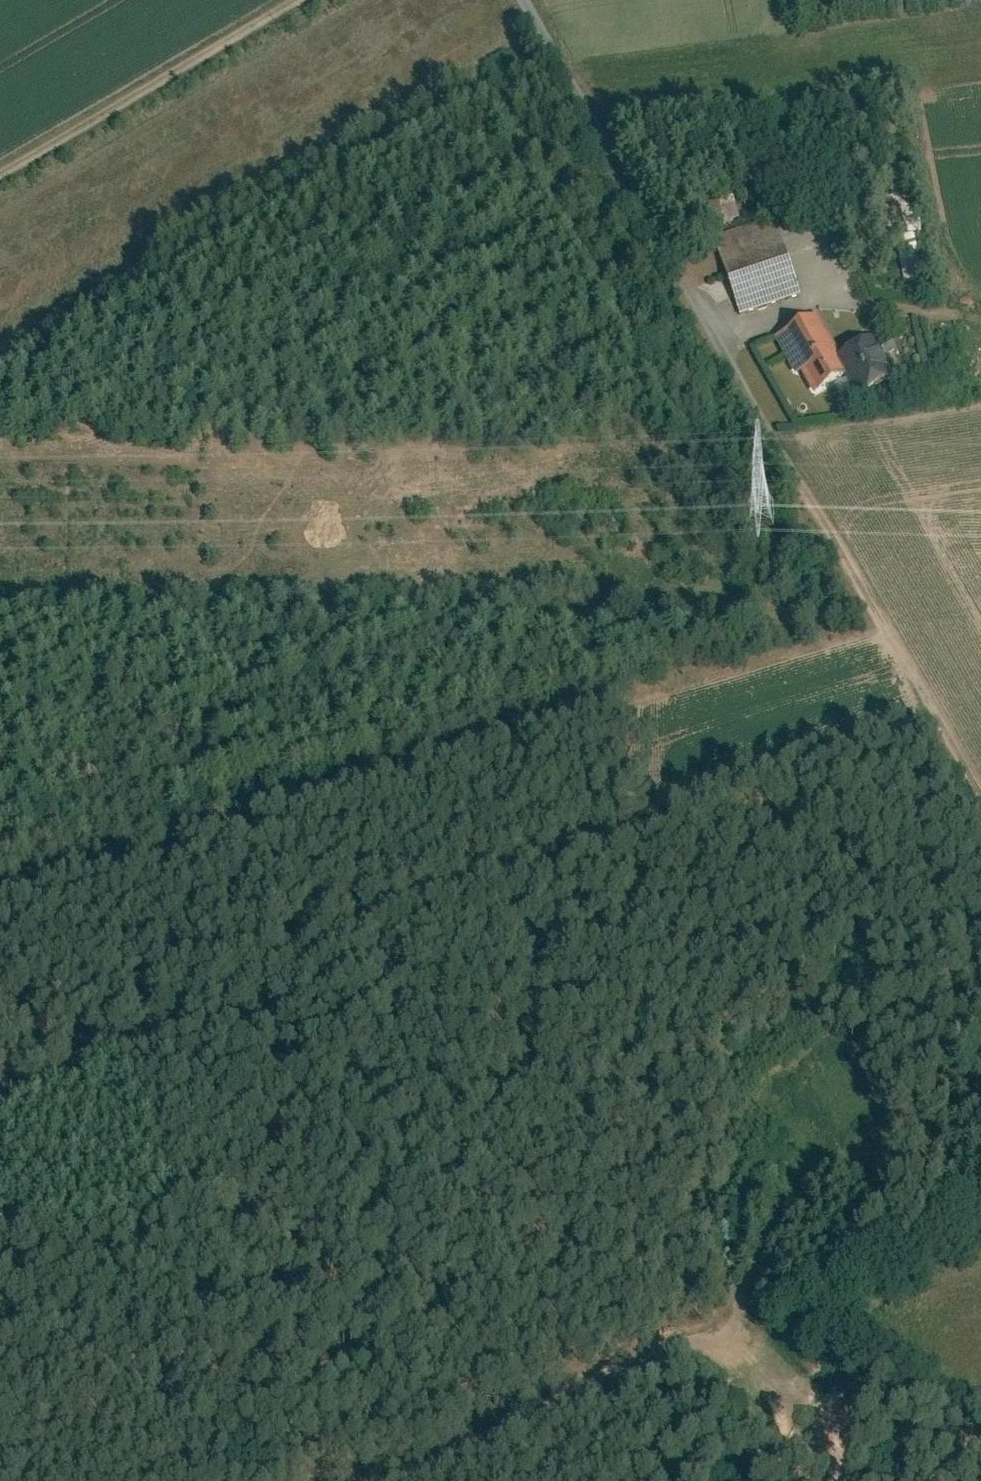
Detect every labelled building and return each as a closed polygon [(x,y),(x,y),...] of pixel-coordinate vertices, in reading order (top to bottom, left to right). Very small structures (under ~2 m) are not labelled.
[(732,195),(700,201),(706,226),(738,219),(732,195)] [(724,277),(733,313),(794,297),(772,218),(711,234),(723,278),(724,277)] [(819,316),(778,339),(810,397),(851,374),(819,316)] [(900,381),(877,340),(846,357),(870,399),(900,381)]
